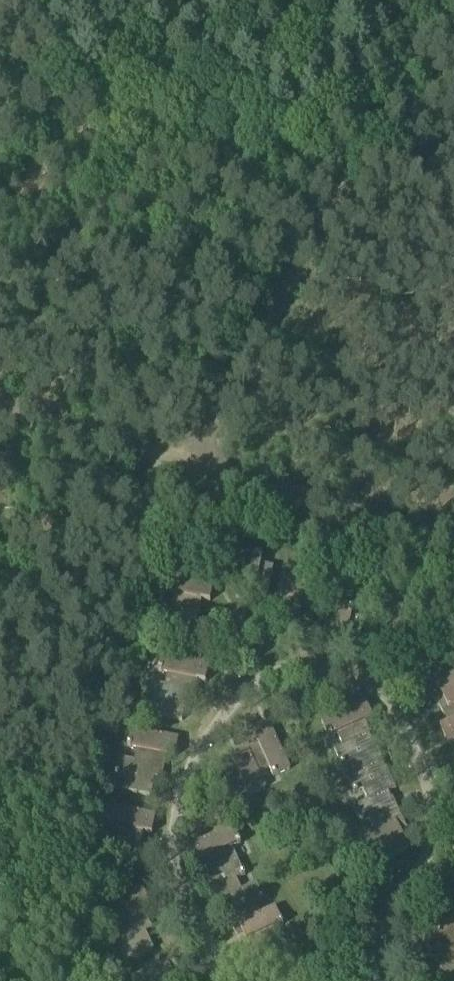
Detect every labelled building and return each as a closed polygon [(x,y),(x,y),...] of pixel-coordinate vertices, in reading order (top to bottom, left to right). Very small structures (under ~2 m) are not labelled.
[(263,554),(244,551),(235,597),(249,600),(250,594),(268,597),(274,566),(262,564),(263,554)] [(171,593),(170,601),(200,607),(202,599),(211,601),(214,582),(166,573),(163,591),(171,593)] [(308,580),(289,577),(280,623),(294,625),(295,619),(314,623),(319,592),(307,590),(308,580)] [(200,607),(170,601),(154,598),(150,618),(159,620),(156,633),(187,639),(190,621),(197,623),(200,607)] [(355,607),(336,603),(327,650),(341,652),(342,646),(360,650),(366,619),(353,616),(355,607)] [(167,674),(165,683),(196,689),(198,680),(206,681),(210,663),(162,653),(158,672),(167,674)] [(453,708),(453,672),(436,680),(443,697),(438,700),(444,713),(453,708)] [(193,702),(196,689),(165,683),(149,680),(145,699),(155,701),(153,710),(183,717),(186,701),(193,702)] [(338,734),(343,745),(344,747),(370,734),(371,734),(366,722),(374,719),(365,701),(321,721),(329,738),(338,734)] [(444,713),(448,722),(440,725),(449,744),(453,742),(453,708),(444,713)] [(257,739),(246,744),(259,772),(269,767),(273,776),(291,768),(270,724),(254,732),(257,739)] [(137,749),(135,759),(165,765),(167,755),(175,757),(179,739),(131,728),(127,747),(137,749)] [(370,734),(344,747),(343,745),(334,749),(342,766),(351,762),(356,772),(357,774),(382,762),(384,761),(373,739),(372,740),(370,734)] [(266,787),(259,772),(246,744),(234,750),(237,756),(220,764),(234,793),(245,787),(249,796),(266,787)] [(162,778),(165,765),(135,759),(119,756),(115,776),(123,778),(121,790),(152,796),(156,777),(162,778)] [(369,800),(388,791),(396,788),(386,767),(385,768),(382,762),(357,774),(356,772),(347,776),(355,794),(364,790),(368,799),(369,800)] [(391,798),(388,791),(369,800),(368,799),(354,806),(362,824),(370,820),(374,830),(402,817),(393,797),(391,798)] [(114,826),(111,837),(142,843),(145,832),(153,834),(156,816),(108,806),(104,824),(114,826)] [(402,817),(374,830),(360,837),(368,855),(376,851),(381,861),(409,848),(401,832),(407,829),(402,817)] [(210,870),(237,857),(232,847),(241,843),(232,826),(189,847),(197,864),(205,860),(210,870)] [(142,843),(111,837),(96,834),(92,852),(101,854),(98,866),(129,872),(133,853),(140,854),(142,843)] [(215,903),(222,900),(242,890),(236,879),(245,874),(237,857),(210,870),(202,874),(215,903)] [(223,907),(233,927),(261,914),(256,903),(264,899),(256,883),(242,890),(222,900),(225,906),(223,907)] [(115,920),(118,927),(146,914),(142,906),(150,902),(143,886),(100,906),(108,923),(115,920)] [(275,907),(261,914),(233,927),(238,938),(244,935),(252,953),(280,939),(275,928),(283,924),(275,907)] [(153,928),(146,914),(118,927),(120,930),(104,937),(112,953),(121,949),(127,961),(154,949),(146,932),(153,928)] [(445,947),(445,946),(453,948),(453,917),(445,915),(439,946),(445,947)] [(445,946),(445,947),(439,974),(453,977),(453,948),(445,946)] [(173,959),(132,979),(133,980),(176,980),(172,974),(179,971),(173,959)]
